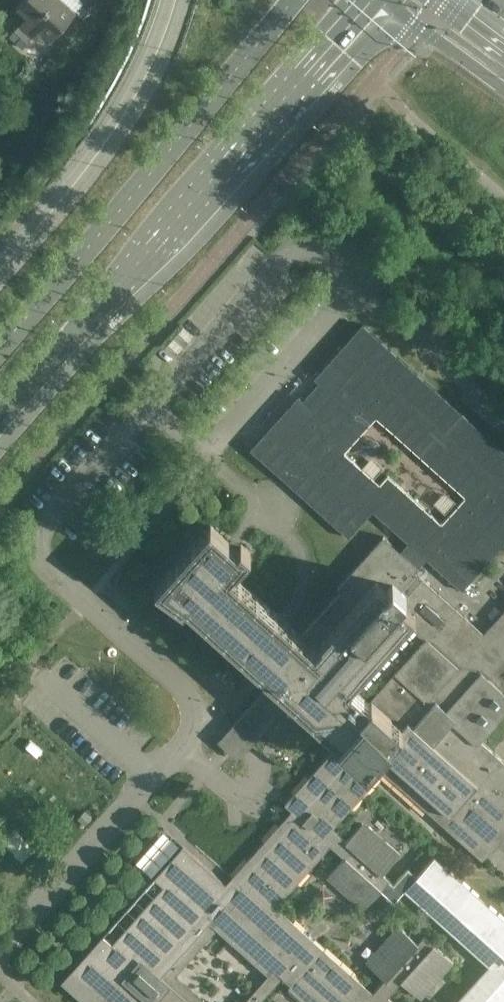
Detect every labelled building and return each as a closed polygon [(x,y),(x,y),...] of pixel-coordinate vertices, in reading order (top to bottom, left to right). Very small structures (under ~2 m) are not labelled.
[(21,35),(52,0),(21,0),(16,6),(27,15),(14,30),(21,35)] [(64,0),(52,0),(21,35),(28,42),(41,27),(51,37),(76,10),(64,0)] [(400,551),(418,568),(426,559),(462,590),(503,544),(503,450),(362,323),(314,377),(318,381),(303,399),(298,395),(250,449),(349,537),(373,510),(408,542),(400,551)] [(366,792),(374,782),(384,772),(441,823),(482,860),(497,844),(503,836),(503,761),(492,751),(480,740),(503,713),(503,611),(484,633),(415,572),(418,568),(400,551),(383,537),(351,573),(338,588),(341,591),(301,636),(290,626),(277,615),(230,573),(234,568),(236,570),(251,553),(241,544),(237,548),(230,542),(227,539),(211,525),(155,587),(183,607),(186,604),(272,681),(241,715),(236,720),(232,724),(220,738),(217,741),(238,760),(241,756),(253,743),(263,732),(292,699),(327,731),(340,742),(335,749),(285,804),(292,810),(232,877),(226,884),(183,846),(154,878),(164,888),(113,945),(102,936),(61,982),(83,1001),(503,1001),(503,920),(449,872),(447,870),(433,857),(432,857),(416,875),(408,867),(393,883),(390,880),(382,873),(400,854),(385,841),(383,843),(362,823),(346,841),(332,829),(366,792)]
